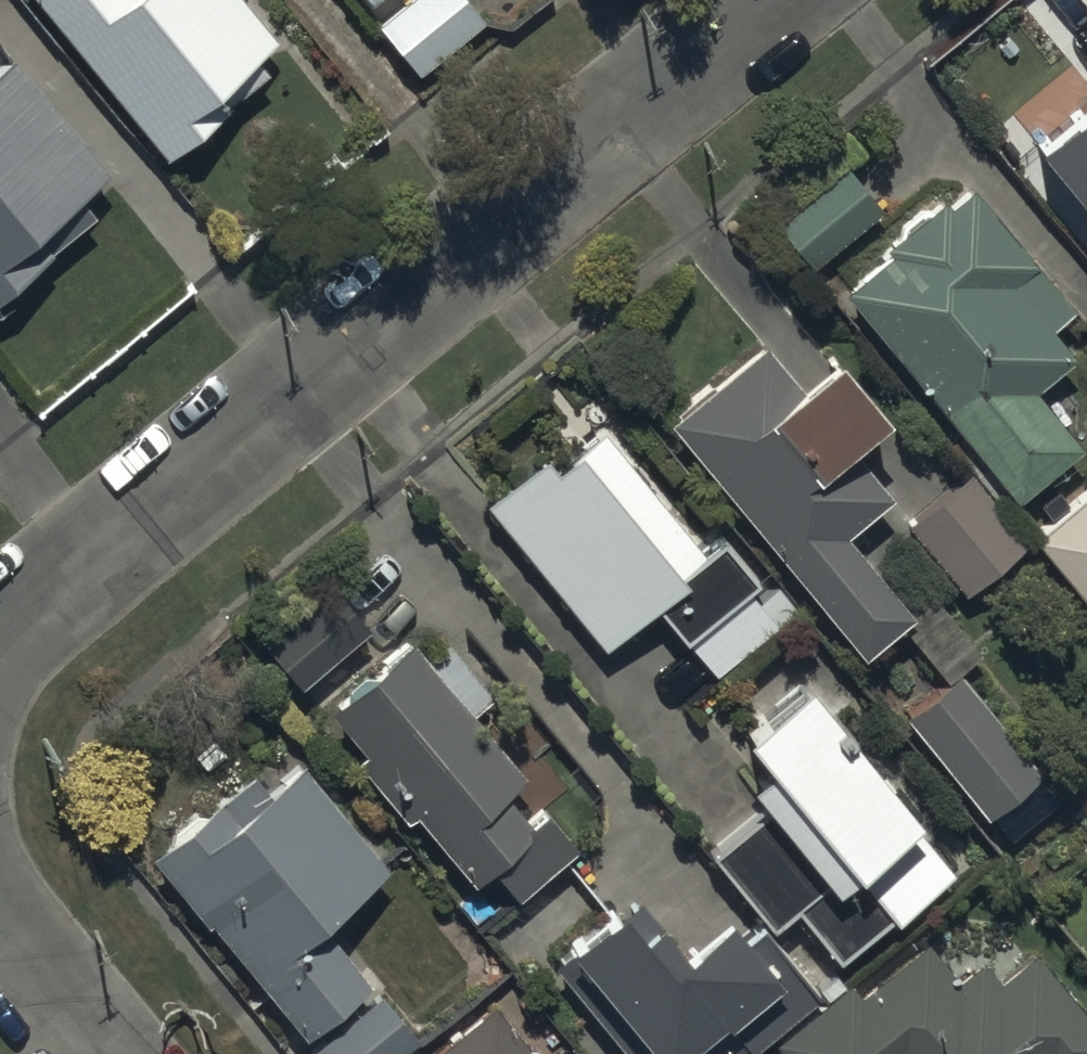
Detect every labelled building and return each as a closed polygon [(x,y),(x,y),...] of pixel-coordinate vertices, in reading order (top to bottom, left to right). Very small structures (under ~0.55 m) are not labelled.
[(179,187),(231,143),(221,131),(305,61),(254,0),(21,0),(179,187)] [(6,38),(0,44),(0,269),(88,194),(72,176),(102,151),(6,38)] [(1013,141),(1086,231),(1086,100),(1077,109),(1067,97),(1013,141)] [(878,196),(844,155),(777,210),(811,251),(878,196)] [(888,235),(841,275),(1013,482),(1076,430),(1028,373),(1069,338),(1049,313),(1069,296),(968,174),(946,192),(938,183),(883,229),(888,235)] [(789,359),(761,325),(666,404),(857,637),(907,596),(841,515),(887,477),(839,419),(880,385),(831,325),(789,359)] [(541,436),(478,487),(602,636),(655,593),(682,625),(756,564),(720,521),(699,538),(598,416),(554,452),(541,436)] [(1025,530),(967,461),(904,513),(963,582),(1025,530)] [(1031,524),(1086,592),(1086,478),(1031,524)] [(424,643),(407,623),(325,689),(363,737),(353,744),(482,905),(572,833),(540,793),(524,806),(499,775),(519,759),(468,696),(488,679),(445,626),(424,643)] [(913,789),(799,650),(733,699),(764,736),(740,756),(769,790),(710,838),(768,909),(791,890),(834,942),(886,899),(892,907),(953,856),(904,796),(913,789)] [(1059,787),(956,658),(901,702),(982,803),(985,800),(1007,828),(1059,787)] [(247,758),(146,837),(301,1019),(366,964),(312,900),(381,842),(300,747),(263,778),(247,758)] [(548,945),(635,1053),(722,1053),(812,983),(753,909),(742,918),(719,889),(674,925),(653,898),(647,902),(637,890),(627,897),(613,880),(560,922),(567,931),(548,945)] [(1026,937),(992,965),(979,950),(954,970),(924,933),(859,985),(848,971),(772,1032),(790,1053),(1085,1053),(1086,1052),(1086,1007),(1026,937)] [(380,983),(304,1042),(313,1053),(380,1053),(414,1027),(380,983)] [(490,990),(413,1053),(543,1053),(490,990)]
